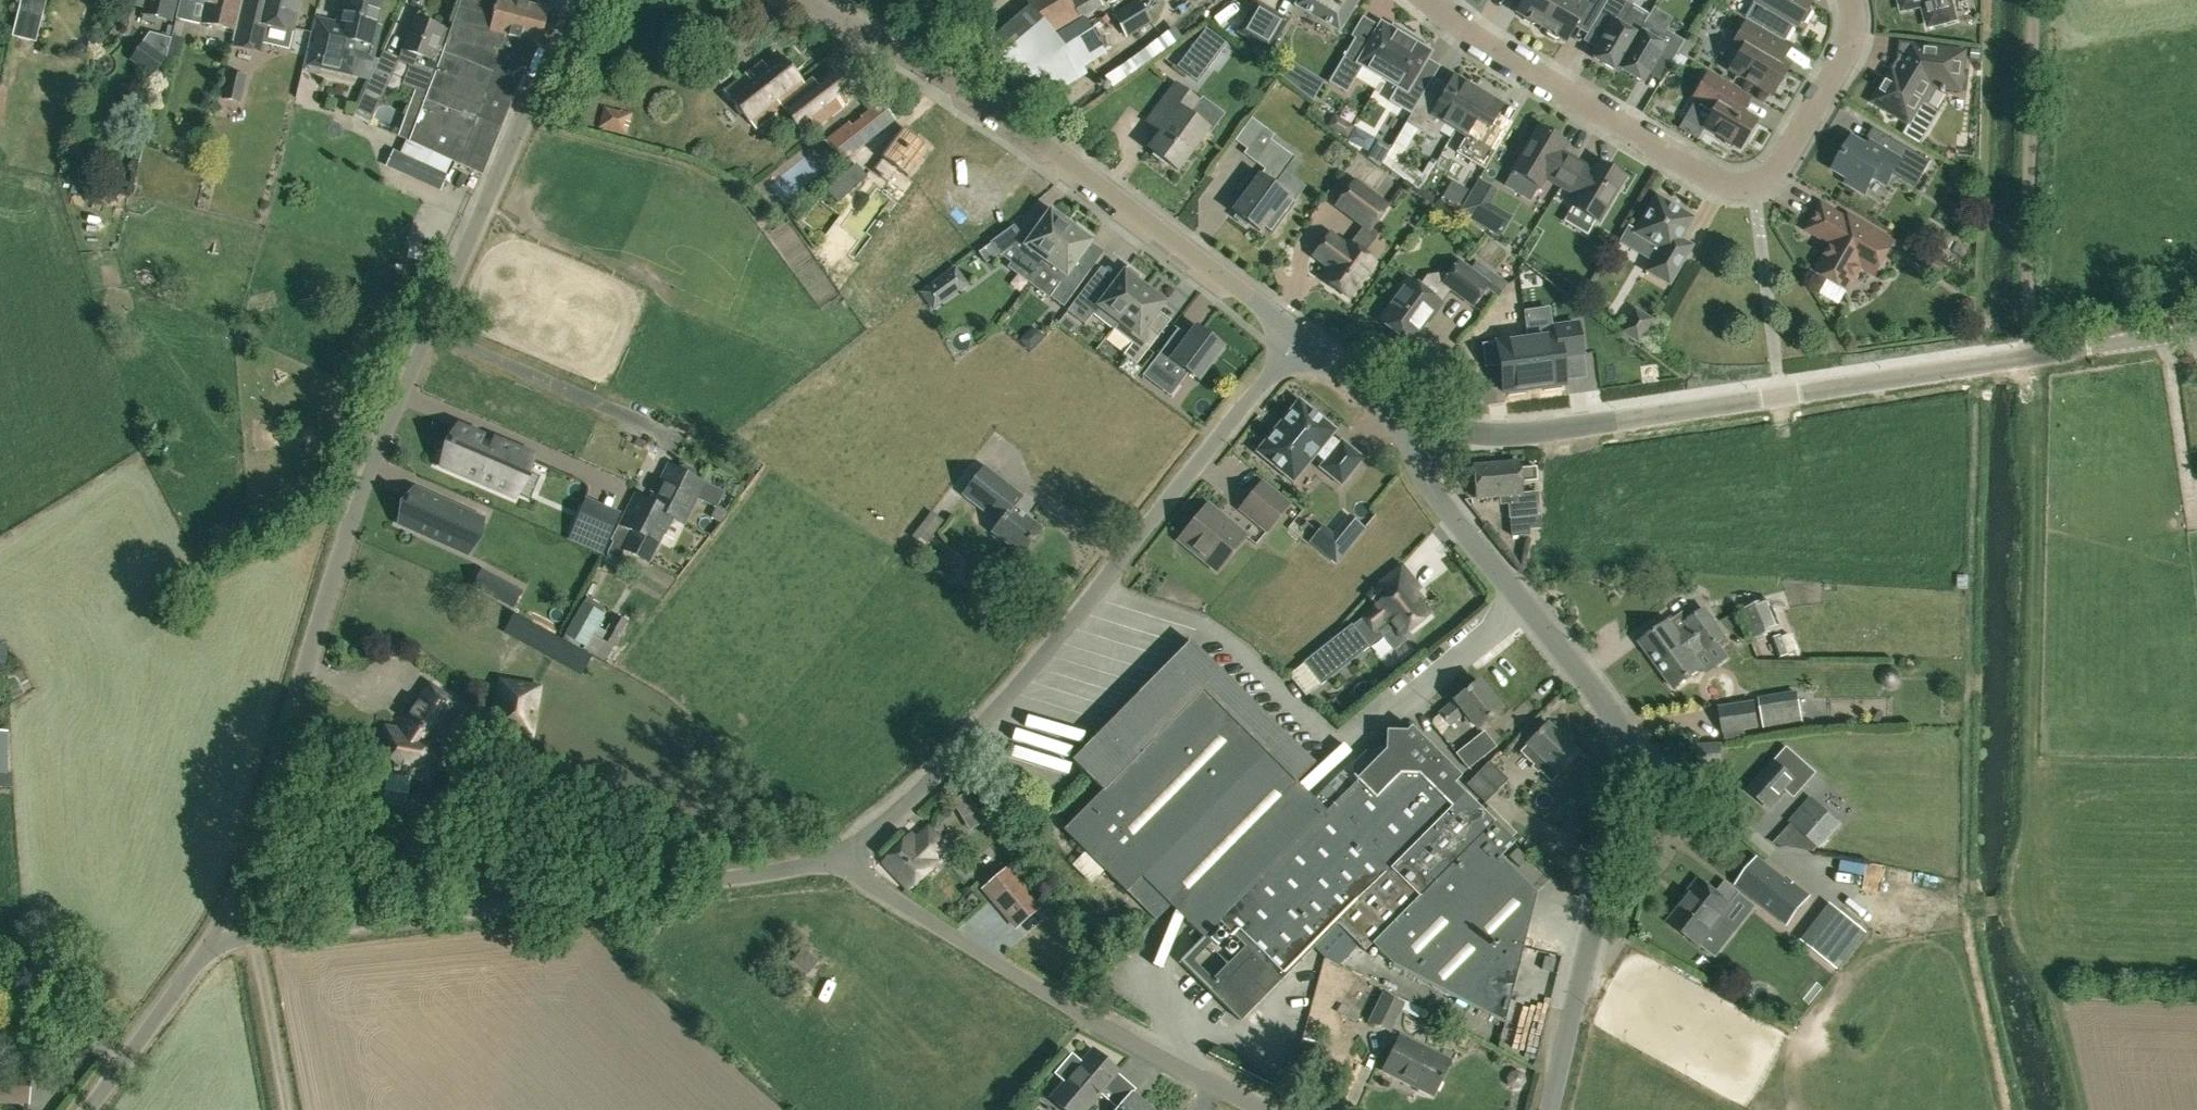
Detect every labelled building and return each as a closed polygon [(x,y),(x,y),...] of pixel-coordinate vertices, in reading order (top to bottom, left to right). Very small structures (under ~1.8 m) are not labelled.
[(47,0),(21,0),(12,35),(36,41),(47,0)] [(144,13),(171,20),(176,0),(147,0),(144,13)] [(242,0),(193,0),(207,3),(203,22),(235,30),(242,0)] [(261,51),(263,43),(288,49),(292,30),(299,0),(264,0),(262,10),(245,6),(236,45),(261,51)] [(325,70),(353,76),(358,55),(372,59),(379,26),(375,26),(381,0),(379,0),(348,0),(343,25),(319,20),(308,66),(325,70)] [(493,0),(462,0),(451,32),(445,30),(436,58),(441,60),(438,67),(433,65),(423,91),(416,88),(398,135),(459,165),(471,132),(480,135),(486,119),(503,126),(538,43),(540,44),(549,9),(513,0),(499,0),(499,1),(493,0)] [(895,0),(876,0),(875,1),(884,12),(897,2),(895,0)] [(1070,0),(1026,0),(1045,34),(1078,15),(1079,17),(1102,4),(1100,0),(1074,0),(1071,2),(1070,0)] [(1152,22),(1139,0),(1135,0),(1112,13),(1127,37),(1152,22)] [(1358,0),(1299,0),(1296,5),(1340,31),(1358,0)] [(1517,12),(1523,15),(1524,19),(1532,24),(1536,23),(1542,26),(1557,0),(1524,0),(1517,12)] [(1607,0),(1557,0),(1542,26),(1547,29),(1548,33),(1556,38),(1560,37),(1566,40),(1585,8),(1598,16),(1607,0)] [(1619,67),(1619,66),(1645,22),(1649,14),(1626,0),(1607,0),(1598,16),(1595,22),(1608,29),(1592,56),(1617,70),(1619,67)] [(1811,0),(1756,0),(1754,2),(1745,19),(1767,31),(1767,30),(1783,40),(1792,25),(1796,27),(1799,21),(1801,22),(1804,22),(1811,10),(1810,7),(1808,6),(1811,0)] [(1951,0),(1900,0),(1903,9),(1923,4),(1929,25),(1956,18),(1951,0)] [(1269,50),(1288,20),(1257,1),(1239,32),(1269,50)] [(416,88),(423,91),(433,65),(429,63),(443,27),(415,17),(399,58),(398,61),(399,61),(410,65),(404,84),(416,88)] [(1099,48),(1093,38),(1083,19),(1042,43),(1022,20),(987,50),(1016,83),(1052,53),(1056,61),(1037,72),(1046,87),(1094,57),(1091,52),(1099,48)] [(1663,33),(1645,22),(1619,66),(1619,67),(1643,81),(1658,54),(1671,62),(1678,51),(1684,41),(1685,40),(1666,29),(1663,33)] [(1391,28),(1382,23),(1369,45),(1356,38),(1330,82),(1348,92),(1357,77),(1354,75),(1358,67),(1361,69),(1363,65),(1383,77),(1409,33),(1394,24),(1391,28)] [(1772,93),(1778,82),(1783,81),(1787,74),(1786,69),(1788,65),(1780,61),(1788,48),(1746,23),(1733,45),(1742,50),(1731,69),(1772,93)] [(1205,28),(1191,47),(1211,63),(1226,44),(1205,28)] [(1412,113),(1422,97),(1427,88),(1414,80),(1431,52),(1421,46),(1424,42),(1409,33),(1383,77),(1399,86),(1390,100),(1412,113)] [(1133,58),(1142,70),(1171,49),(1162,37),(1133,58)] [(1693,45),(1684,41),(1678,51),(1686,56),(1693,45)] [(154,77),(167,59),(142,42),(130,60),(154,77)] [(1966,51),(1924,46),(1905,43),(1904,60),(1890,82),(1886,79),(1873,101),(1911,123),(1923,102),(1929,102),(1938,88),(1938,86),(1943,86),(1942,90),(1946,90),(1946,87),(1961,89),(1962,81),(1965,79),(1965,75),(1963,73),(1966,51)] [(73,53),(76,58),(82,60),(87,57),(89,51),(86,46),(80,44),(75,47),(73,53)] [(1971,49),(1970,58),(1979,59),(1980,50),(1971,49)] [(804,85),(776,52),(763,63),(762,61),(725,90),(755,127),(780,106),(801,131),(812,122),(817,128),(841,108),(840,107),(854,95),(831,68),(814,82),(811,79),(804,85)] [(1312,101),(1323,82),(1286,60),(1277,73),(1312,101)] [(241,103),(247,75),(227,71),(221,98),(241,103)] [(377,108),(391,79),(374,71),(360,100),(361,100),(355,112),(371,120),(377,108)] [(1756,120),(1743,112),(1750,98),(1732,87),(1707,73),(1693,97),(1714,109),(1704,126),(1724,138),(1724,142),(1732,146),(1736,145),(1740,147),(1756,120)] [(1456,128),(1479,90),(1455,76),(1437,106),(1422,97),(1412,113),(1391,149),(1383,163),(1418,190),(1424,182),(1401,165),(1422,130),(1435,138),(1445,122),(1456,128)] [(1146,124),(1160,134),(1150,148),(1177,168),(1207,127),(1189,114),(1200,100),(1176,83),(1158,107),(1146,124)] [(1485,168),(1501,143),(1486,134),(1503,104),(1479,90),(1456,128),(1467,135),(1457,151),(1485,168)] [(881,103),(862,119),(863,121),(853,128),(850,124),(828,142),(842,160),(894,119),(881,103)] [(624,132),(629,115),(605,109),(601,126),(624,132)] [(1353,127),(1334,115),(1327,126),(1346,138),(1353,127)] [(1561,186),(1577,159),(1562,150),(1567,142),(1538,125),(1512,169),(1541,186),(1546,177),(1561,186)] [(1261,174),(1260,174),(1233,209),(1238,213),(1235,217),(1246,225),(1249,221),(1260,229),(1287,194),(1274,184),(1284,170),(1294,157),(1298,151),(1275,134),(1264,126),(1245,152),(1265,168),(1261,174)] [(1367,151),(1375,139),(1354,127),(1347,139),(1367,151)] [(925,130),(918,136),(912,130),(888,150),(900,164),(890,172),(900,183),(941,148),(925,130)] [(1931,160),(1893,138),(1886,150),(1871,142),(1868,147),(1853,138),(1835,168),(1851,177),(1848,182),(1865,192),(1874,177),(1887,184),(1900,161),(1923,174),(1931,160)] [(1383,163),(1391,149),(1378,141),(1368,157),(1381,167),(1383,163)] [(386,166),(399,172),(440,190),(448,174),(407,156),(393,149),(386,166)] [(793,200),(830,166),(819,154),(781,187),(793,200)] [(1593,167),(1577,159),(1561,186),(1576,195),(1571,203),(1600,220),(1626,176),(1597,159),(1593,167)] [(868,164),(837,188),(847,201),(878,177),(868,164)] [(1370,227),(1387,205),(1354,180),(1337,203),(1370,227)] [(1459,212),(1477,222),(1495,191),(1478,181),(1459,212)] [(1451,183),(1440,200),(1455,209),(1465,191),(1451,183)] [(72,184),(70,193),(85,196),(87,187),(72,184)] [(1670,283),(1692,245),(1681,238),(1694,217),(1656,195),(1634,232),(1652,242),(1650,246),(1651,254),(1655,256),(1647,270),(1670,283)] [(1822,203),(1812,220),(1807,229),(1825,239),(1832,243),(1816,270),(1849,289),(1864,263),(1878,270),(1894,242),(1849,215),(1847,218),(1822,203)] [(1039,268),(1070,225),(1050,210),(1027,242),(1022,239),(1014,227),(991,243),(1000,255),(1011,247),(1039,268)] [(1374,231),(1370,227),(1364,223),(1350,243),(1347,246),(1330,233),(1314,254),(1332,267),(1324,278),(1327,280),(1328,283),(1335,288),(1338,288),(1348,296),(1364,275),(1367,274),(1373,267),(1372,264),(1375,261),(1364,253),(1375,238),(1374,231)] [(1070,298),(1090,271),(1080,263),(1079,258),(1092,241),(1070,225),(1039,268),(1029,282),(1050,298),(1058,289),(1070,298)] [(1947,266),(1933,258),(1927,268),(1941,276),(1947,266)] [(1473,303),(1489,282),(1485,279),(1471,269),(1459,260),(1443,281),(1473,303)] [(1476,262),(1471,269),(1485,279),(1490,272),(1476,262)] [(1093,314),(1112,328),(1144,287),(1137,281),(1142,276),(1128,266),(1106,295),(1089,282),(1067,311),(1085,324),(1093,314)] [(967,284),(955,267),(921,292),(933,309),(967,284)] [(1428,320),(1442,302),(1408,277),(1398,290),(1400,291),(1380,319),(1410,341),(1426,319),(1428,320)] [(1137,364),(1159,336),(1147,327),(1165,303),(1144,287),(1112,328),(1132,344),(1124,354),(1137,364)] [(1639,344),(1654,320),(1634,308),(1620,332),(1639,344)] [(1577,324),(1525,330),(1526,338),(1527,338),(1534,388),(1544,387),(1544,391),(1561,388),(1560,385),(1564,384),(1561,357),(1581,354),(1577,324)] [(1199,378),(1223,346),(1196,326),(1175,354),(1164,346),(1142,375),(1157,386),(1166,373),(1180,383),(1189,370),(1199,378)] [(1030,351),(1044,336),(1038,330),(1029,330),(1020,340),(1019,340),(1026,348),(1030,351)] [(1526,338),(1482,344),(1485,367),(1500,365),(1504,392),(1508,392),(1508,395),(1525,393),(1524,389),(1534,388),(1527,338),(1526,338)] [(1256,451),(1287,476),(1306,452),(1313,458),(1317,453),(1325,459),(1319,466),(1342,485),(1364,457),(1342,438),(1339,442),(1331,436),(1337,429),(1299,398),(1256,451)] [(531,457),(521,453),(492,441),(490,445),(482,442),(483,439),(458,428),(450,445),(443,463),(482,480),(516,494),(516,493),(526,470),(531,457)] [(1508,495),(1510,516),(1512,536),(1527,535),(1529,535),(1529,529),(1541,528),(1540,514),(1538,491),(1522,493),(1521,481),(1539,480),(1538,466),(1520,467),(1519,461),(1474,464),(1476,497),(1508,495)] [(669,466),(650,504),(634,496),(626,512),(612,539),(614,540),(607,554),(619,560),(626,546),(649,558),(663,532),(666,534),(675,517),(684,522),(696,498),(716,508),(717,506),(724,492),(704,482),(703,483),(693,478),(695,475),(695,471),(684,465),(681,467),(679,471),(669,466)] [(1022,554),(1041,529),(1013,507),(1022,496),(983,466),(963,493),(1000,521),(993,531),(1022,554)] [(1251,494),(1278,517),(1289,503),(1263,481),(1251,494)] [(471,515),(413,490),(410,498),(409,498),(405,505),(406,506),(399,522),(456,547),(471,515)] [(602,551),(616,519),(619,514),(587,500),(578,519),(570,537),(602,551)] [(1217,570),(1246,535),(1208,504),(1179,539),(1217,570)] [(717,506),(716,508),(713,513),(715,519),(722,523),(728,512),(717,506)] [(1311,541),(1335,562),(1364,528),(1348,515),(1332,534),(1323,527),(1311,541)] [(949,567),(955,557),(943,550),(937,559),(949,567)] [(1308,694),(1322,683),(1385,633),(1382,629),(1392,620),(1403,634),(1428,615),(1411,594),(1420,587),(1402,566),(1381,583),(1368,592),(1376,603),(1362,615),(1352,623),(1351,622),(1303,659),(1305,662),(1289,674),(1289,675),(1306,696),(1308,694)] [(473,583),(472,586),(476,588),(513,609),(514,606),(522,591),(523,589),(482,567),(479,573),(473,583)] [(603,606),(587,596),(584,602),(583,602),(564,635),(565,635),(563,639),(596,656),(604,660),(613,646),(615,647),(625,628),(628,622),(615,615),(601,638),(593,633),(604,614),(600,612),(603,606)] [(1753,639),(1782,628),(1770,598),(1741,609),(1753,639)] [(1658,664),(1714,622),(1704,608),(1687,621),(1690,624),(1678,632),(1669,620),(1641,641),(1658,664)] [(1708,648),(1725,636),(1714,622),(1658,664),(1674,687),(1703,666),(1693,653),(1705,644),(1708,648)] [(1801,633),(1786,636),(1790,654),(1805,651),(1801,633)] [(1315,798),(1297,780),(1314,762),(1191,639),(1072,759),(1102,788),(1062,828),(1126,891),(1141,875),(1203,936),(1218,920),(1245,947),(1212,979),(1193,960),(1211,943),(1204,937),(1180,961),(1240,1020),(1337,922),(1364,949),(1371,942),(1393,964),(1504,1022),(1537,893),(1501,857),(1515,842),(1455,782),(1461,776),(1411,726),(1404,733),(1388,733),(1388,750),(1380,750),(1375,755),(1368,755),(1366,753),(1355,764),(1357,766),(1357,774),(1353,777),(1357,782),(1341,798),(1328,785),(1315,798)] [(521,681),(498,677),(489,732),(534,739),(543,684),(521,681)] [(1477,727),(1501,707),(1479,679),(1454,699),(1440,711),(1449,723),(1464,711),(1477,727)] [(439,732),(458,704),(430,685),(411,713),(414,715),(404,731),(386,728),(383,749),(390,750),(387,770),(412,775),(413,768),(430,771),(436,737),(432,736),(434,729),(439,732)] [(1763,727),(1803,721),(1798,693),(1759,699),(1763,727)] [(1723,733),(1759,727),(1754,700),(1719,706),(1723,733)] [(1558,773),(1579,751),(1548,721),(1520,750),(1540,769),(1547,762),(1558,773)] [(1468,767),(1496,745),(1484,729),(1456,752),(1468,767)] [(8,731),(0,731),(0,773),(8,774),(8,731)] [(1700,765),(1721,765),(1720,744),(1699,745),(1700,765)] [(1795,755),(1785,747),(1774,760),(1773,759),(1747,788),(1769,808),(1788,787),(1796,794),(1815,772),(1796,754),(1795,755)] [(1485,803),(1508,779),(1489,760),(1466,784),(1485,803)] [(1512,836),(1516,832),(1488,804),(1485,808),(1512,836)] [(1800,831),(1820,849),(1842,825),(1823,807),(1800,831)] [(943,843),(927,827),(916,839),(909,833),(881,862),(908,887),(935,858),(934,857),(943,847),(943,843)] [(1526,839),(1522,846),(1530,850),(1534,843),(1526,839)] [(1520,867),(1528,859),(1517,848),(1509,856),(1520,867)] [(1807,899),(1757,859),(1738,883),(1788,923),(1807,899)] [(1034,897),(1008,867),(983,888),(1002,911),(1020,896),(1026,904),(1034,897)] [(1698,945),(1731,904),(1699,879),(1688,894),(1690,896),(1669,922),(1698,945)] [(1833,962),(1860,929),(1835,909),(1808,943),(1833,962)] [(792,961),(780,951),(765,969),(793,991),(819,961),(803,947),(792,961)] [(1552,971),(1556,958),(1545,955),(1542,968),(1552,971)] [(1388,1030),(1402,1002),(1383,992),(1369,1020),(1388,1030)] [(1406,1000),(1401,1010),(1414,1017),(1420,1007),(1406,1000)] [(1356,1022),(1360,1014),(1341,1003),(1337,1010),(1356,1022)] [(1433,1094),(1450,1060),(1399,1035),(1382,1069),(1433,1094)] [(1093,1049),(1081,1063),(1075,1058),(1069,1058),(1056,1073),(1066,1081),(1051,1097),(1066,1109),(1084,1109),(1118,1071),(1093,1049)] [(30,1073),(0,1070),(0,1101),(28,1103),(30,1073)] [(1514,1088),(1520,1087),(1524,1082),(1522,1075),(1517,1072),(1511,1073),(1507,1078),(1508,1085),(1514,1088)] [(1133,1092),(1117,1109),(1153,1109),(1133,1092)]
